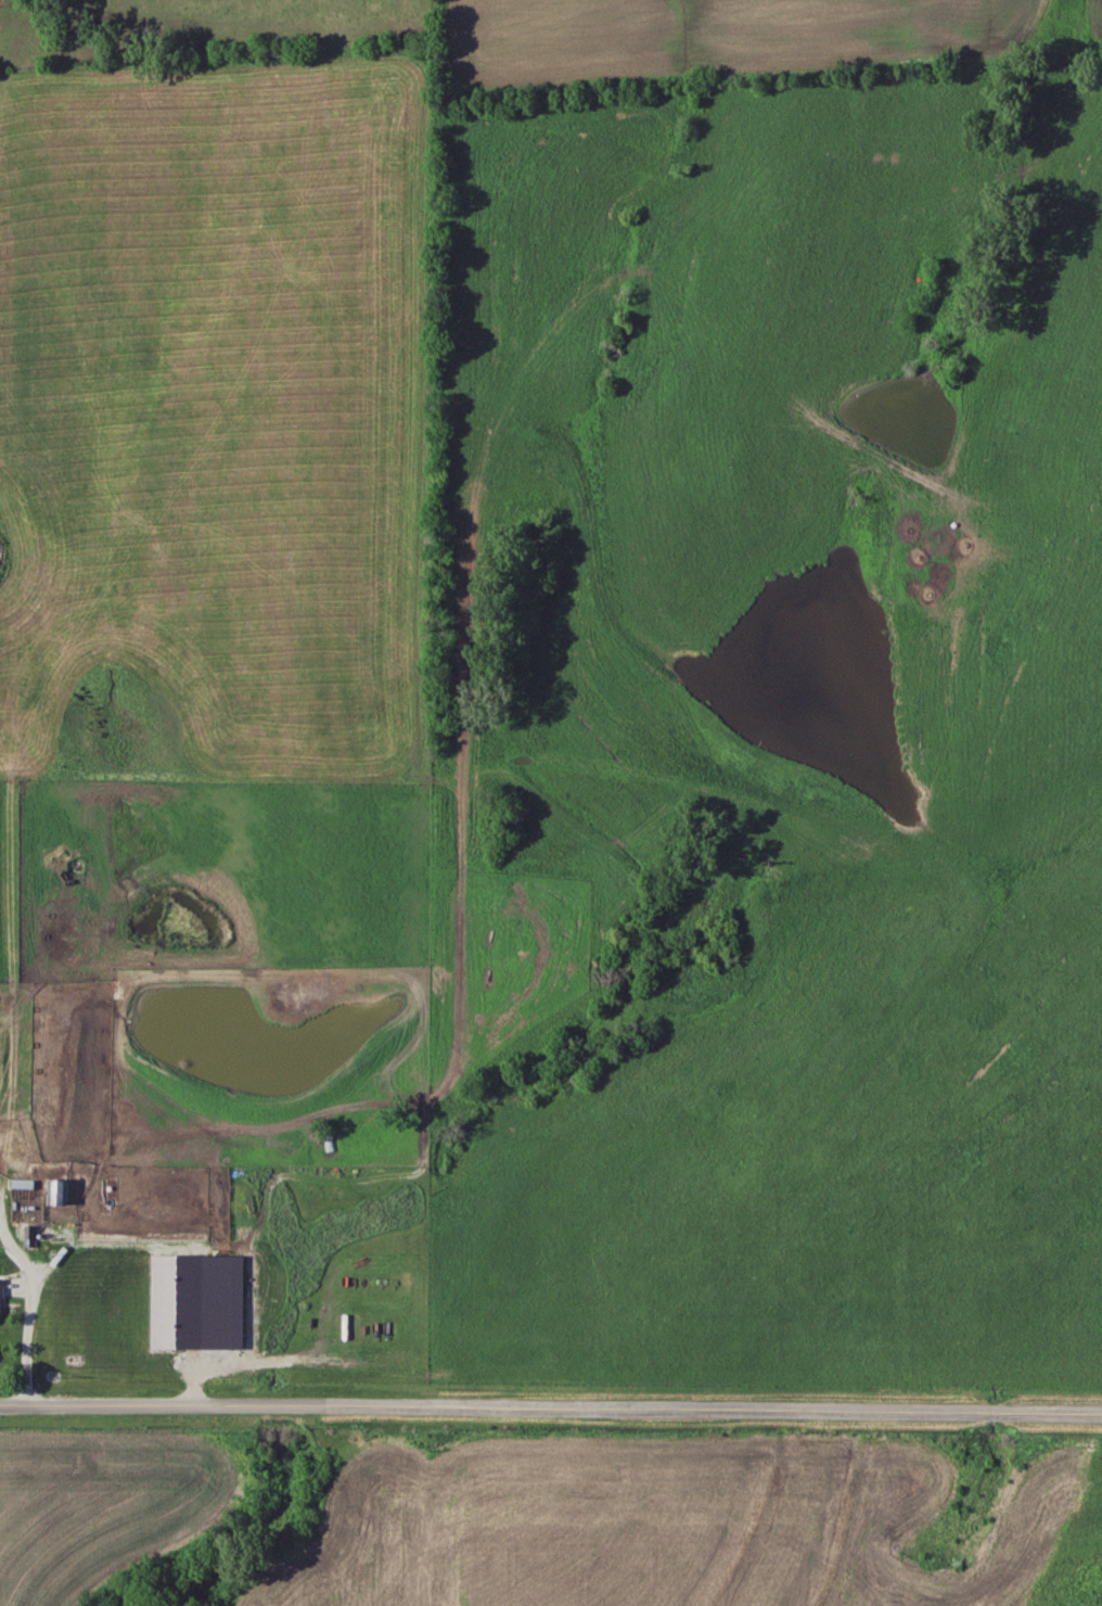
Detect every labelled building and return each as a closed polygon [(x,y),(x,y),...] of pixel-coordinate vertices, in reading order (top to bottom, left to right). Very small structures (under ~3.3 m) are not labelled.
[(63,1175),(51,1175),(51,1200),(63,1200),(63,1175)]
